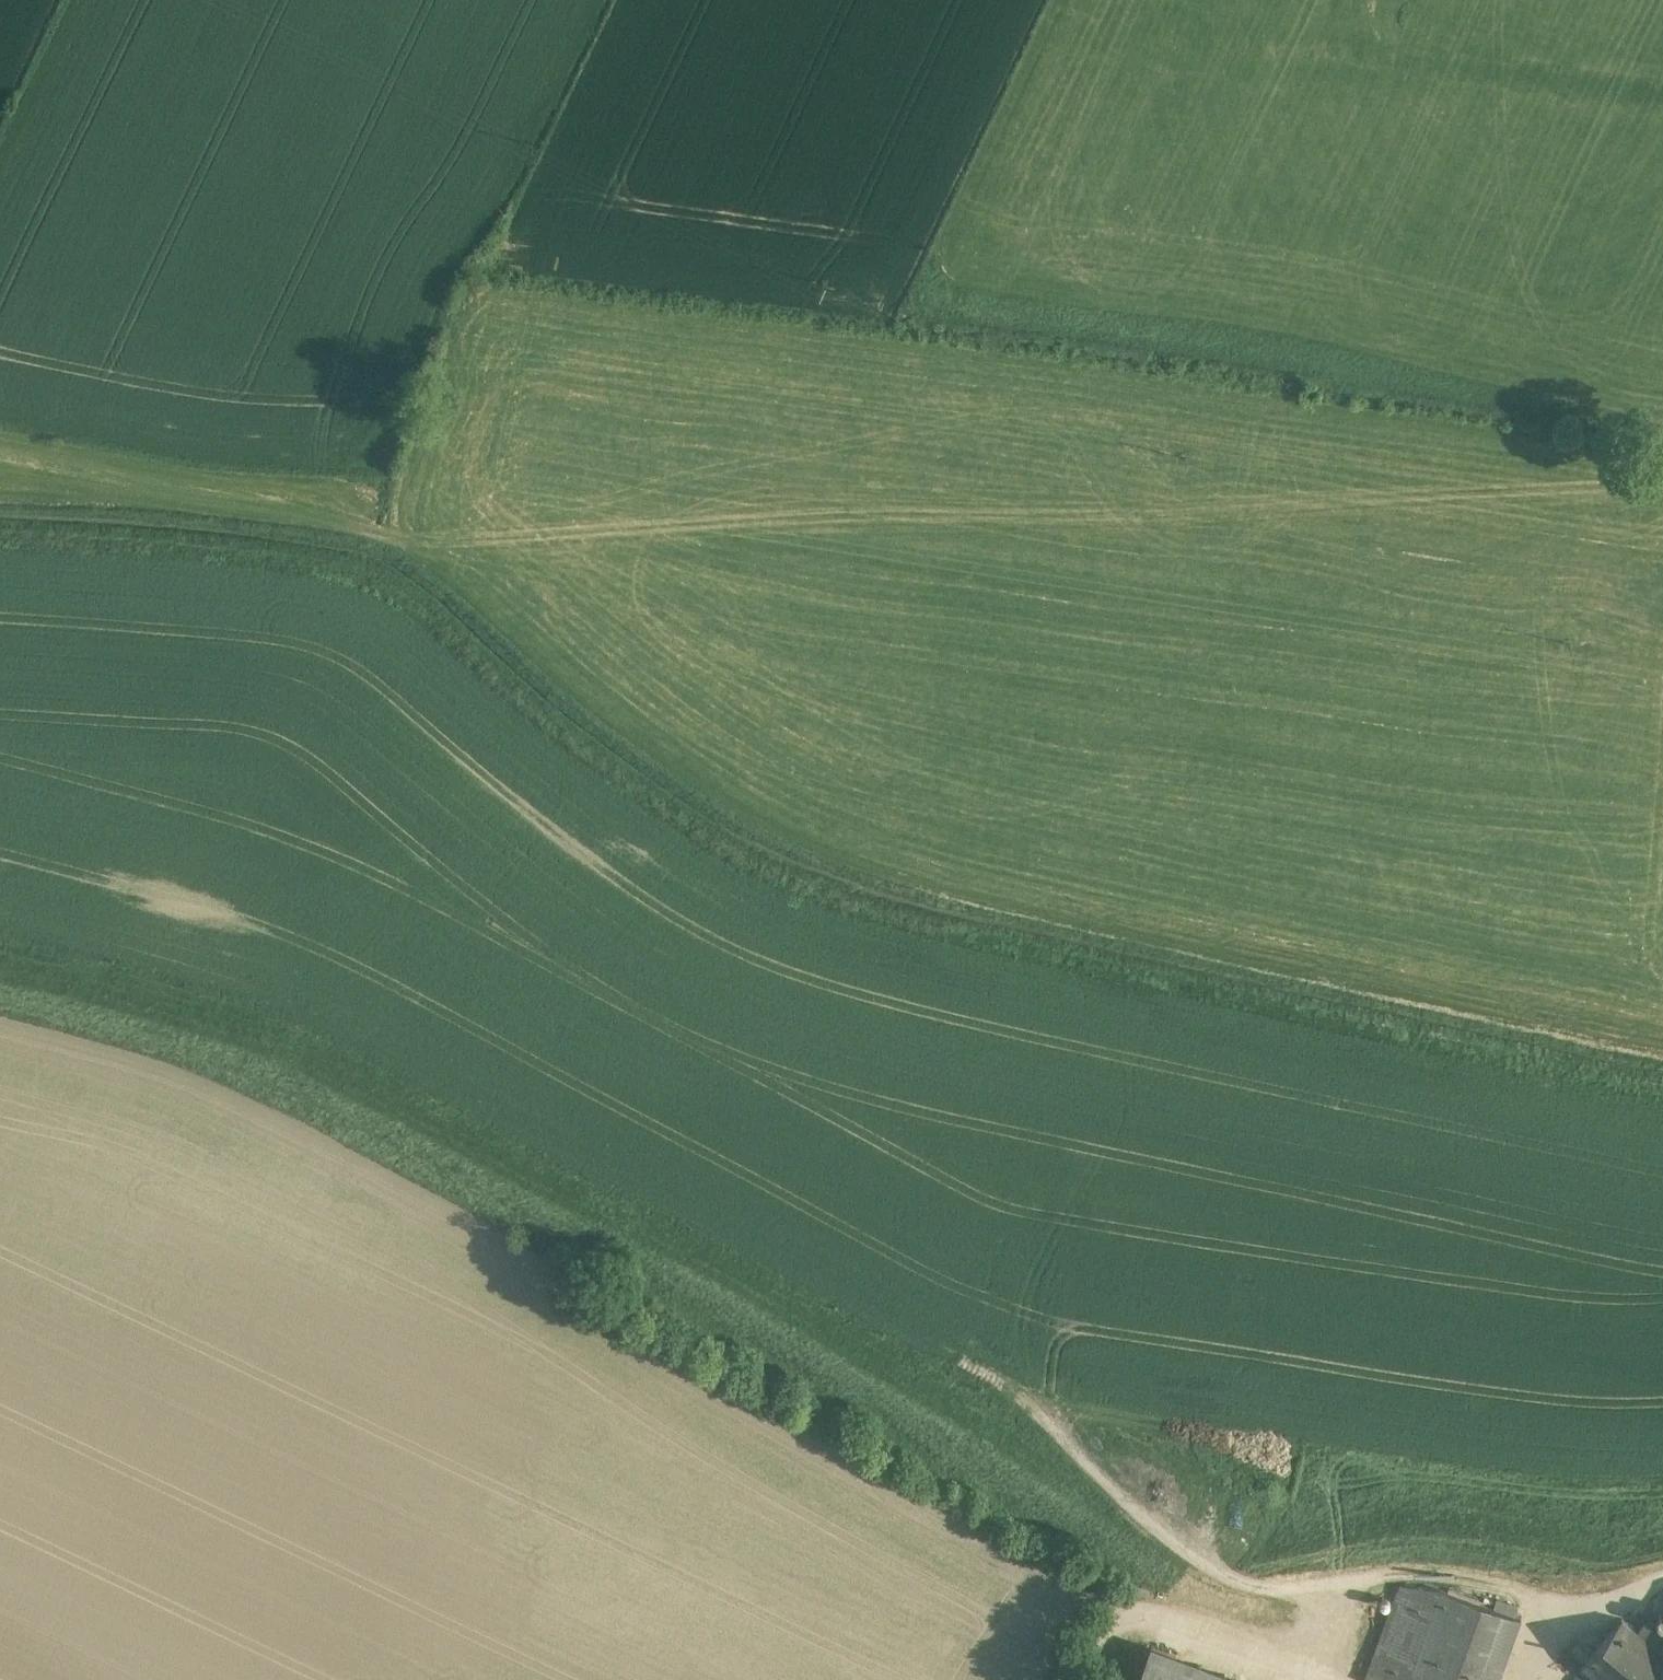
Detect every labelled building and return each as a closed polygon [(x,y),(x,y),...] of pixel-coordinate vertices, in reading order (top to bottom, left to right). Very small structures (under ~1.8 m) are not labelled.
[(1401,1583),(1365,1677),(1372,1679),(1406,1679),(1442,1586),(1401,1583)] [(1442,1586),(1406,1679),(1497,1679),(1522,1617),(1516,1614),(1494,1606),(1442,1586)] [(1519,1606),(1497,1598),(1494,1606),(1516,1614),(1519,1606)] [(1650,1640),(1650,1639),(1648,1638),(1648,1639),(1637,1629),(1635,1627),(1635,1628),(1623,1618),(1624,1618),(1622,1617),(1621,1618),(1621,1619),(1583,1662),(1581,1664),(1601,1679),(1662,1679),(1662,1651),(1657,1646),(1650,1640)] [(1151,1648),(1139,1679),(1238,1679),(1151,1648)]
